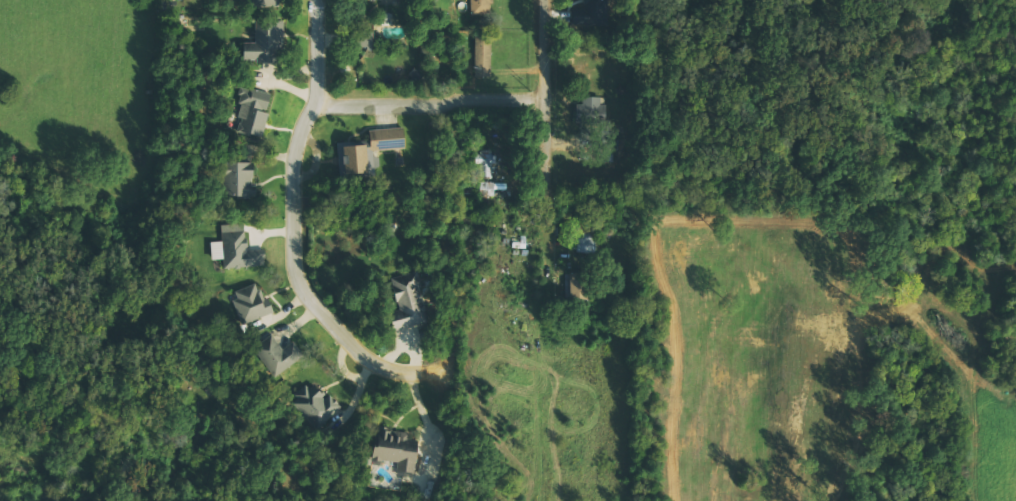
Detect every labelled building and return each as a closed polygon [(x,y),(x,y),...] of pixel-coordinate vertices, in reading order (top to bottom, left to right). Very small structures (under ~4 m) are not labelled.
[(468,14),(492,13),(491,0),(467,0),(468,14)] [(242,61),(276,63),(277,43),(284,44),(285,21),(256,20),(254,46),(243,46),(242,61)] [(373,33),(355,32),(355,48),(373,48),(373,33)] [(261,137),(272,95),(243,88),(236,118),(240,119),(236,131),(261,137)] [(404,149),(403,128),(368,130),(369,142),(338,144),(340,176),(375,174),(373,151),(404,149)] [(252,195),(251,162),(223,164),(224,196),(252,195)] [(223,268),(263,266),(262,253),(247,253),(246,231),(221,232),(221,242),(210,242),(211,260),(223,260),(223,268)] [(389,279),(399,319),(388,322),(391,331),(428,321),(415,272),(389,279)] [(273,314),(267,297),(262,299),(257,283),(235,291),(237,300),(234,301),(242,324),(273,314)] [(275,377),(304,355),(293,341),(282,349),(271,334),(253,348),(275,377)] [(316,431),(342,409),(330,394),(325,398),(312,383),(296,396),(299,401),(295,404),(316,431)] [(414,473),(416,436),(390,434),(390,429),(374,428),(372,461),(397,463),(396,472),(414,473)]
